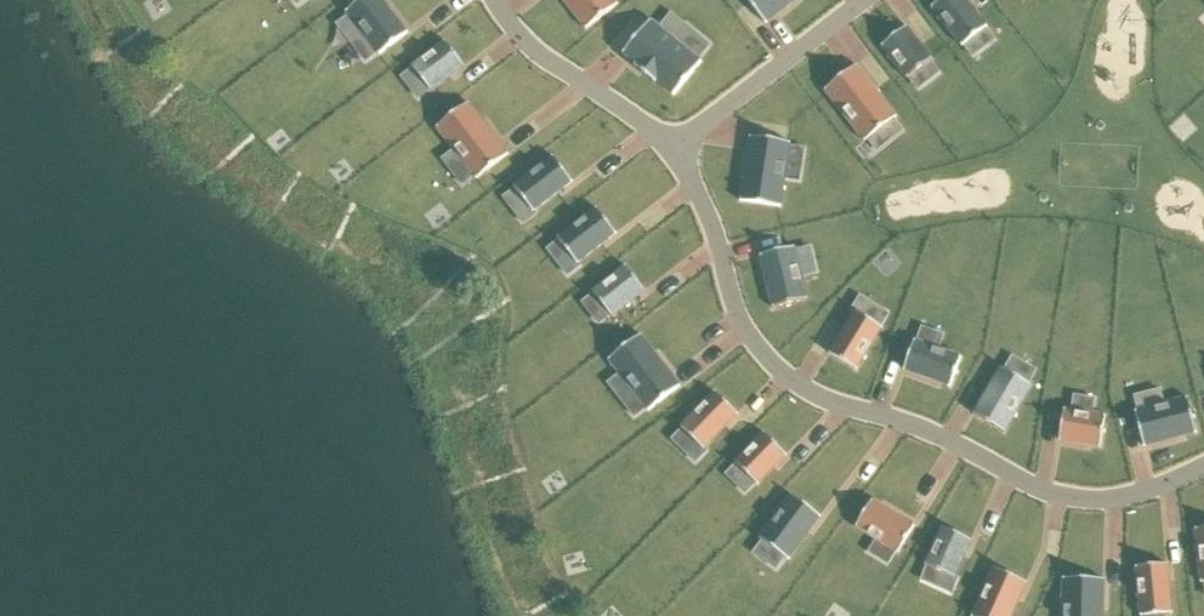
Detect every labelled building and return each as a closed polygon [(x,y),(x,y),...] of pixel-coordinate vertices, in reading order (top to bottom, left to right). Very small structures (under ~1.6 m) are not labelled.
[(346,11),(350,15),(378,51),(380,54),(409,32),(384,0),(361,0),(346,11)] [(587,28),(619,4),(616,0),(565,0),(587,28)] [(765,23),(794,0),(746,0),(765,23)] [(932,6),(963,46),(988,26),(968,0),(940,0),(932,6)] [(651,19),(623,53),(636,63),(635,65),(656,82),(657,81),(674,95),(702,61),(699,58),(673,37),(685,23),(672,12),(660,26),(651,19)] [(907,26),(882,45),(908,78),(933,59),(907,26)] [(446,40),(413,66),(414,68),(430,89),(432,91),(465,65),(446,40)] [(857,64),(825,89),(865,141),(897,116),(857,64)] [(469,102),(437,127),(455,150),(475,175),(477,178),(509,153),(469,102)] [(751,136),(741,200),(781,206),(791,142),(751,136)] [(554,156),(514,186),(516,188),(531,206),(534,211),(573,181),(554,156)] [(536,213),(534,211),(531,206),(519,215),(525,222),(536,213)] [(619,232),(599,207),(560,238),(580,262),(619,232)] [(796,246),(761,255),(774,308),(809,299),(796,246)] [(626,265),(593,291),(613,316),(646,290),(626,265)] [(856,310),(830,353),(857,369),(883,327),(856,310)] [(641,334),(609,359),(649,410),(681,385),(641,334)] [(915,339),(904,369),(951,386),(962,356),(915,339)] [(1000,365),(974,413),(1006,430),(1032,382),(1000,365)] [(716,391),(681,427),(704,449),(739,413),(716,391)] [(1191,396),(1138,409),(1146,444),(1200,431),(1191,396)] [(1072,405),(1066,438),(1102,444),(1107,411),(1072,405)] [(765,432),(735,462),(758,484),(787,454),(765,432)] [(792,494),(760,537),(789,559),(821,515),(792,494)] [(873,495),(857,523),(899,549),(916,522),(873,495)] [(975,536),(946,523),(928,561),(957,575),(975,536)] [(1170,557),(1139,561),(1144,610),(1175,606),(1170,557)] [(997,562),(975,613),(983,615),(1012,615),(1030,576),(997,562)] [(1065,573),(1065,615),(1105,615),(1104,573),(1065,573)]
